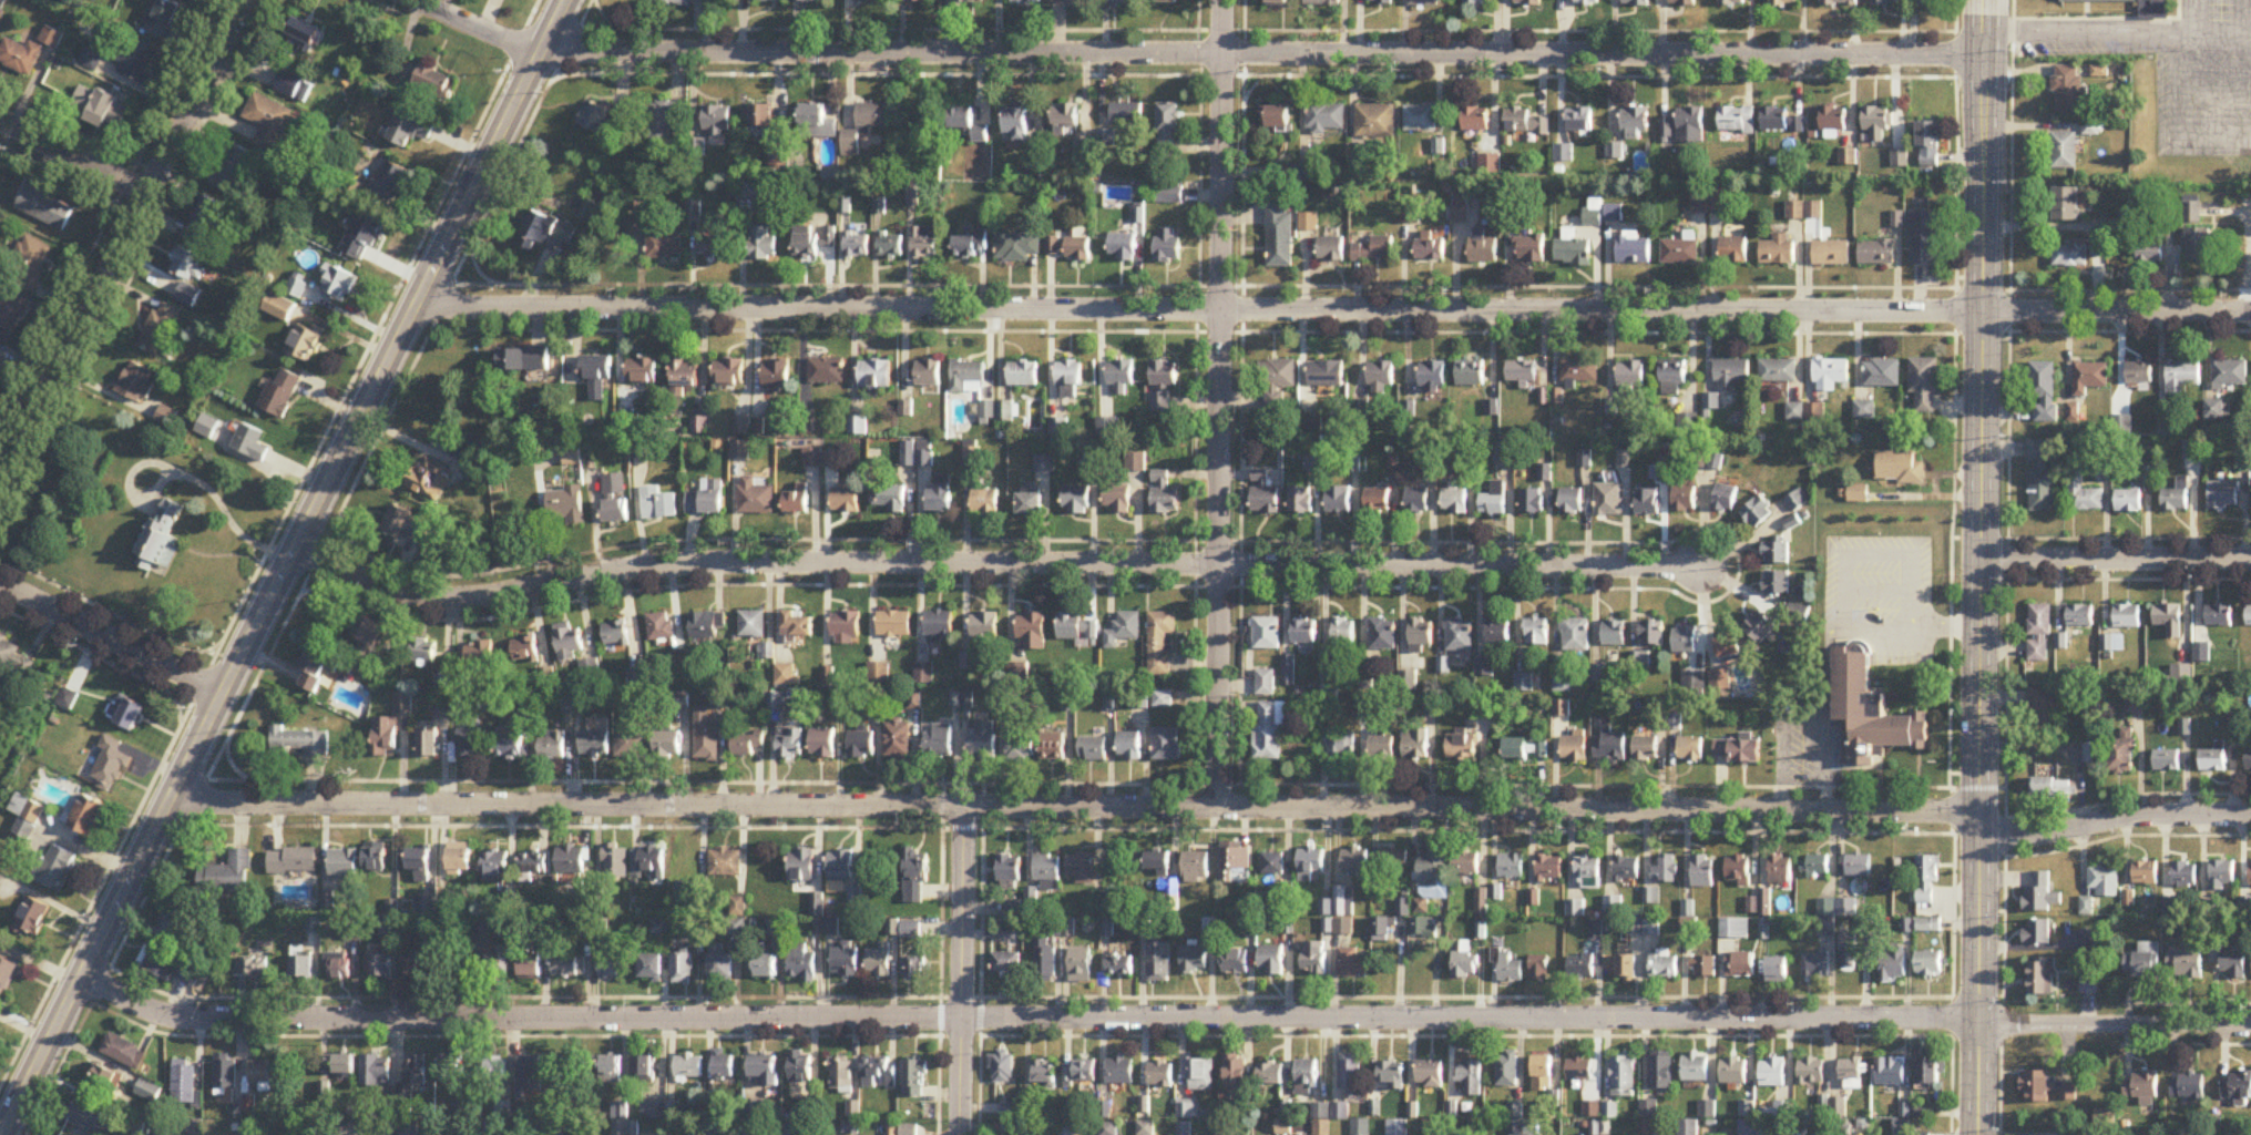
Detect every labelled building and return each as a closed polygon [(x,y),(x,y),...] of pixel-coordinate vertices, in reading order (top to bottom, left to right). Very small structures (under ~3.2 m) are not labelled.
[(166,0),(153,0),(145,36),(171,42),(180,3),(166,0)] [(692,9),(694,0),(653,0),(692,9)] [(2062,3),(2141,2),(2141,21),(2169,21),(2169,0),(2062,0),(2062,3)] [(319,24),(290,20),(286,44),(315,49),(319,24)] [(42,41),(57,47),(62,35),(47,29),(42,41)] [(116,72),(140,85),(159,51),(133,37),(125,53),(118,49),(111,61),(119,66),(116,72)] [(5,39),(0,52),(0,67),(33,79),(44,48),(29,42),(28,47),(5,39)] [(78,64),(95,73),(104,58),(87,48),(78,64)] [(412,85),(441,97),(450,77),(421,64),(412,85)] [(2057,116),(2086,116),(2086,67),(2057,67),(2057,116)] [(303,80),(284,70),(274,89),(292,99),(303,80)] [(119,132),(128,109),(117,104),(119,100),(81,85),(70,113),(119,132)] [(293,110),(253,93),(242,119),(261,127),(254,145),(274,154),(293,110)] [(631,112),(589,97),(578,127),(602,136),(608,119),(626,125),(631,112)] [(679,103),(640,103),(640,131),(649,131),(649,140),(672,140),(672,130),(679,130),(679,103)] [(1157,104),(1157,157),(1173,157),(1173,134),(1179,134),(1179,104),(1157,104)] [(1346,104),(1308,104),(1308,132),(1346,132),(1346,104)] [(888,105),(857,105),(857,129),(888,129),(888,105)] [(1053,105),(1053,129),(1080,129),(1080,105),(1053,105)] [(1112,124),(1140,124),(1140,105),(1112,105),(1112,124)] [(775,106),(746,106),(746,129),(775,129),(775,106)] [(825,106),(800,106),(800,128),(816,128),(816,138),(837,138),(837,121),(825,121),(825,106)] [(1396,106),(1357,106),(1357,138),(1396,138),(1396,106)] [(1268,107),(1268,130),(1290,130),(1290,107),(1268,107)] [(1437,107),(1405,107),(1405,133),(1437,133),(1437,107)] [(1864,132),(1870,132),(1870,144),(1888,144),(1888,107),(1864,107),(1864,132)] [(386,139),(407,149),(414,136),(427,142),(435,125),(402,108),(386,139)] [(730,108),(703,108),(703,134),(730,134),(730,108)] [(1463,132),(1489,132),(1489,108),(1463,108),(1463,132)] [(1622,108),(1622,136),(1648,136),(1648,108),(1622,108)] [(1719,132),(1754,132),(1754,108),(1719,108),(1719,132)] [(1804,133),(1804,116),(1787,116),(1787,108),(1762,108),(1762,133),(1804,133)] [(1847,131),(1847,108),(1822,108),(1822,131),(1847,131)] [(988,143),(988,125),(973,125),(973,109),(949,109),(949,129),(971,129),(971,143),(988,143)] [(1005,142),(1028,142),(1028,109),(1005,109),(1005,142)] [(1506,109),(1506,135),(1549,135),(1549,119),(1529,119),(1529,109),(1506,109)] [(1567,109),(1567,132),(1593,132),(1593,109),(1567,109)] [(1704,144),(1704,109),(1678,109),(1678,119),(1662,119),(1662,144),(1704,144)] [(1920,123),(1920,167),(1941,167),(1941,123),(1920,123)] [(1114,147),(1115,131),(1098,131),(1098,147),(1114,147)] [(2078,134),(2053,134),(2053,170),(2078,170),(2078,134)] [(210,185),(232,198),(255,157),(233,145),(210,185)] [(1622,160),(1622,145),(1607,145),(1607,160),(1622,160)] [(1500,173),(1500,157),(1481,157),(1481,173),(1500,173)] [(409,171),(387,161),(372,194),(394,204),(409,171)] [(767,184),(739,184),(739,201),(767,201),(767,184)] [(64,232),(75,208),(27,186),(15,210),(64,232)] [(1156,203),(1182,203),(1182,186),(1156,186),(1156,203)] [(595,226),(609,198),(592,190),(578,218),(595,226)] [(2055,190),(2055,222),(2079,222),(2079,190),(2055,190)] [(222,205),(204,197),(184,242),(201,250),(222,205)] [(1709,213),(1709,197),(1694,197),(1694,213),(1709,213)] [(1716,214),(1725,213),(1724,197),(1715,197),(1716,214)] [(1292,268),(1292,205),(1267,205),(1267,268),(1292,268)] [(2201,205),(2186,205),(2186,223),(2201,223),(2201,205)] [(580,226),(532,209),(523,235),(570,252),(580,226)] [(1469,223),(1469,209),(1454,209),(1454,223),(1469,223)] [(1938,211),(1912,211),(1912,264),(1938,264),(1938,211)] [(683,232),(647,232),(647,218),(626,218),(626,237),(648,237),(648,258),(683,258),(683,232)] [(777,238),(770,238),(770,228),(750,228),(750,261),(777,261),(777,238)] [(794,259),(819,260),(819,248),(836,248),(836,229),(823,228),(823,234),(795,234),(794,259)] [(937,259),(937,228),(913,228),(913,259),(937,259)] [(1179,262),(1179,229),(1156,229),(1156,262),(1179,262)] [(2211,263),(2211,229),(2188,229),(2188,263),(2211,263)] [(724,258),(724,231),(699,231),(699,258),(724,258)] [(1090,259),(1090,231),(1076,231),(1076,238),(1047,238),(1047,259),(1090,259)] [(1472,263),(1498,263),(1498,240),(1487,240),(1487,231),(1472,231),(1472,263)] [(1557,241),(1557,266),(1592,266),(1592,241),(1576,240),(1576,231),(1566,231),(1566,241),(1557,241)] [(1664,264),(1699,264),(1699,232),(1685,232),(1685,241),(1664,241),(1664,264)] [(869,259),(869,233),(845,233),(845,259),(869,259)] [(1445,260),(1445,233),(1418,233),(1418,259),(1445,260)] [(996,261),(1040,261),(1040,235),(996,235),(996,261)] [(1135,261),(1135,235),(1110,235),(1110,261),(1135,261)] [(1796,265),(1796,235),(1775,235),(1775,242),(1762,242),(1762,265),(1796,265)] [(35,293),(53,248),(26,237),(7,282),(35,293)] [(879,259),(903,259),(903,237),(879,237),(879,259)] [(1546,237),(1519,237),(1519,263),(1546,263),(1546,237)] [(954,238),(954,258),(987,258),(987,238),(954,238)] [(1345,262),(1345,238),(1319,238),(1319,262),(1345,262)] [(1393,238),(1372,238),(1372,245),(1354,245),(1354,261),(1393,261),(1393,238)] [(1749,264),(1749,238),(1723,238),(1723,264),(1749,264)] [(1619,264),(1651,264),(1651,239),(1619,239),(1619,264)] [(1861,265),(1896,265),(1896,241),(1861,241),(1861,265)] [(1851,242),(1815,242),(1815,266),(1851,266),(1851,242)] [(2135,243),(2135,263),(2164,264),(2164,244),(2135,243)] [(2107,244),(2095,244),(2095,258),(2107,258),(2107,244)] [(2055,246),(2055,267),(2089,267),(2089,246),(2055,246)] [(202,253),(173,255),(175,280),(203,278),(202,253)] [(358,279),(332,266),(319,292),(346,305),(358,279)] [(202,293),(184,283),(174,299),(192,309),(202,293)] [(8,344),(29,299),(4,287),(0,294),(0,340),(8,344)] [(287,325),(297,306),(272,293),(262,312),(287,325)] [(138,348),(160,358),(181,312),(159,302),(138,348)] [(324,333),(300,321),(285,354),(310,365),(324,333)] [(549,348),(498,348),(498,371),(549,371),(549,348)] [(611,357),(582,357),(582,381),(591,381),(591,401),(611,401),(611,357)] [(657,359),(627,359),(627,385),(657,385),(657,359)] [(685,398),(685,387),(699,387),(699,359),(672,359),(672,398),(685,398)] [(1938,359),(1911,359),(1911,394),(1917,394),(1917,413),(1938,413),(1938,359)] [(744,360),(714,360),(714,387),(744,387),(744,360)] [(844,384),(844,360),(809,360),(809,384),(844,384)] [(1296,387),(1296,360),(1260,360),(1260,387),(1296,387)] [(763,361),(763,390),(789,390),(789,361),(763,361)] [(940,361),(917,361),(917,387),(940,387),(940,361)] [(1484,361),(1458,361),(1458,386),(1484,386),(1484,361)] [(1599,383),(1599,361),(1563,361),(1563,383),(1599,383)] [(1750,361),(1716,361),(1716,386),(1750,386),(1750,361)] [(1797,361),(1761,361),(1761,383),(1797,383),(1797,361)] [(1837,394),(1837,383),(1850,383),(1850,361),(1816,361),(1816,394),(1837,394)] [(1900,387),(1900,361),(1865,361),(1865,387),(1900,387)] [(2248,361),(2213,361),(2214,390),(2248,389),(2248,361)] [(156,385),(149,380),(153,375),(134,362),(116,390),(142,407),(156,385)] [(891,362),(860,362),(860,389),(891,389),(891,362)] [(1057,387),(1082,387),(1082,362),(1057,362),(1057,387)] [(1134,387),(1134,362),(1108,362),(1108,386),(1117,386),(1117,395),(1125,395),(1125,387),(1134,387)] [(1175,389),(1175,362),(1152,362),(1152,413),(1171,413),(1171,389),(1175,389)] [(1343,386),(1343,362),(1309,362),(1309,386),(1343,386)] [(2168,390),(2201,391),(2201,362),(2169,362),(2168,390)] [(952,363),(952,393),(985,393),(985,363),(952,363)] [(1369,363),(1369,392),(1394,392),(1394,363),(1369,363)] [(1420,389),(1445,389),(1445,363),(1420,363),(1420,389)] [(1536,363),(1508,363),(1508,383),(1536,383),(1536,363)] [(1646,363),(1619,363),(1619,390),(1646,390),(1646,363)] [(1686,363),(1662,363),(1663,394),(1687,393),(1686,363)] [(2031,363),(2031,402),(2035,402),(2035,423),(2058,423),(2058,363),(2031,363)] [(2154,363),(2128,363),(2128,385),(2154,385),(2154,363)] [(1009,387),(1038,387),(1038,364),(1009,364),(1009,387)] [(2088,396),(2088,388),(2109,388),(2109,364),(2075,364),(2075,396),(2088,396)] [(302,379),(278,368),(260,409),(283,419),(302,379)] [(2207,401),(2206,417),(2223,418),(2224,402),(2207,401)] [(1875,420),(1875,402),(1856,402),(1856,420),(1875,420)] [(1804,431),(1804,405),(1789,405),(1789,431),(1804,431)] [(155,423),(171,429),(177,412),(161,406),(155,423)] [(850,435),(866,435),(866,418),(850,418),(850,435)] [(238,431),(220,424),(212,442),(264,463),(270,448),(260,444),(265,433),(241,424),(238,431)] [(2031,513),(2055,513),(2055,440),(2028,440),(2028,463),(2031,463),(2031,513)] [(1495,466),(1514,466),(1514,443),(1495,443),(1495,466)] [(1878,484),(1923,484),(1923,452),(1878,452),(1878,484)] [(1146,454),(1127,454),(1127,472),(1146,472),(1146,454)] [(1036,472),(1051,472),(1051,458),(1036,458),(1036,472)] [(420,472),(413,469),(404,488),(438,503),(453,470),(426,459),(420,472)] [(2070,469),(2070,511),(2104,511),(2104,491),(2084,491),(2084,469),(2070,469)] [(1252,513),(1279,513),(1279,487),(1268,487),(1268,471),(1252,471),(1252,513)] [(1177,489),(1168,489),(1168,472),(1152,472),(1152,514),(1177,514),(1177,489)] [(626,496),(626,474),(603,474),(603,496),(626,496)] [(2190,478),(2179,478),(2179,491),(2163,491),(2163,511),(2190,511),(2190,478)] [(774,514),(774,487),(765,487),(765,479),(739,479),(739,514),(774,514)] [(723,515),(723,481),(702,481),(702,493),(687,493),(687,515),(723,515)] [(2239,482),(2209,482),(2209,509),(2239,509),(2239,482)] [(1105,483),(1105,514),(1129,514),(1129,483),(1105,483)] [(1506,483),(1493,483),(1493,495),(1481,495),(1481,515),(1506,515),(1506,483)] [(807,484),(796,484),(796,493),(784,493),(784,514),(807,514),(807,484)] [(1622,485),(1597,485),(1597,516),(1622,516),(1622,485)] [(1696,512),(1696,486),(1675,486),(1675,512),(1696,512)] [(1714,511),(1734,513),(1737,489),(1718,486),(1714,511)] [(644,520),(678,518),(677,494),(660,495),(659,487),(642,488),(644,520)] [(928,513),(952,513),(952,487),(928,487),(928,513)] [(548,489),(549,523),(585,522),(583,488),(548,489)] [(904,510),(904,488),(874,488),(874,510),(904,510)] [(1064,515),(1089,515),(1089,488),(1064,488),(1064,515)] [(1290,513),(1313,513),(1313,488),(1290,488),(1290,513)] [(1327,513),(1352,513),(1352,488),(1327,488),(1327,513)] [(1444,488),(1444,514),(1467,514),(1467,488),(1444,488)] [(1869,503),(1869,488),(1850,488),(1850,503),(1869,503)] [(832,513),(859,513),(859,489),(832,489),(832,513)] [(1389,489),(1366,489),(1366,513),(1389,513),(1389,489)] [(1407,489),(1407,514),(1429,514),(1429,489),(1407,489)] [(1562,514),(1583,514),(1583,490),(1562,490),(1562,514)] [(1659,515),(1659,490),(1637,490),(1637,515),(1659,515)] [(998,514),(998,491),(973,491),(973,514),(998,514)] [(1522,491),(1522,513),(1543,513),(1543,491),(1522,491)] [(1810,503),(1801,491),(1786,502),(1795,514),(1810,503)] [(2116,513),(2142,513),(2142,491),(2116,491),(2116,513)] [(1042,517),(1042,495),(1018,495),(1018,517),(1042,517)] [(1742,514),(1757,530),(1775,513),(1760,497),(1742,514)] [(183,506),(160,498),(136,567),(155,573),(157,567),(171,572),(182,541),(172,537),(183,506)] [(627,500),(603,500),(603,523),(627,523),(627,500)] [(380,539),(408,553),(420,527),(410,522),(413,516),(396,507),(380,539)] [(1790,544),(1765,544),(1765,565),(1790,565),(1790,544)] [(1790,573),(1765,573),(1765,595),(1790,595),(1790,573)] [(1787,616),(1803,625),(1810,613),(1794,604),(1787,616)] [(2051,606),(2030,606),(2029,662),(2051,662),(2051,606)] [(2094,636),(2094,606),(2070,606),(2070,636),(2094,636)] [(2141,606),(2115,606),(2115,629),(2141,628),(2141,606)] [(2181,606),(2156,606),(2156,627),(2181,627),(2181,606)] [(2207,627),(2233,627),(2233,607),(2207,607),(2207,627)] [(740,639),(765,639),(765,612),(740,612),(740,639)] [(812,637),(812,619),(796,619),(796,612),(784,612),(784,637),(812,637)] [(927,612),(927,643),(951,643),(951,612),(927,612)] [(1761,645),(1777,629),(1760,612),(1744,628),(1761,645)] [(860,613),(833,613),(833,643),(860,643),(860,613)] [(910,613),(878,613),(878,637),(910,637),(910,613)] [(648,615),(650,643),(674,641),(671,614),(648,615)] [(691,640),(718,640),(718,630),(726,630),(726,614),(691,614),(691,640)] [(998,614),(973,614),(973,647),(998,647),(998,614)] [(1140,614),(1117,614),(1117,632),(1105,632),(1105,651),(1118,651),(1118,641),(1140,641),(1140,614)] [(1176,614),(1149,614),(1149,677),(1172,677),(1172,638),(1176,638),(1176,614)] [(1044,641),(1044,615),(1017,615),(1017,641),(1044,641)] [(1059,642),(1098,642),(1098,622),(1079,622),(1079,615),(1059,615),(1059,642)] [(1280,619),(1254,619),(1254,650),(1280,650),(1280,619)] [(1334,646),(1354,646),(1354,620),(1334,620),(1334,646)] [(1395,650),(1395,620),(1369,620),(1369,650),(1395,650)] [(1548,620),(1526,620),(1526,646),(1548,646),(1548,620)] [(606,648),(629,643),(624,621),(602,626),(606,648)] [(1316,644),(1316,621),(1293,621),(1293,644),(1316,644)] [(1410,646),(1432,646),(1432,621),(1410,621),(1410,646)] [(1446,652),(1472,652),(1472,621),(1446,621),(1446,652)] [(1487,621),(1487,646),(1510,646),(1510,621),(1487,621)] [(1563,652),(1589,652),(1589,621),(1563,621),(1563,652)] [(1604,647),(1625,647),(1625,623),(1604,623),(1604,647)] [(1663,623),(1641,623),(1641,647),(1663,647),(1663,623)] [(559,663),(576,660),(574,653),(583,652),(579,628),(570,630),(569,624),(553,626),(559,663)] [(1674,629),(1674,654),(1696,654),(1696,629),(1674,629)] [(1713,641),(1723,662),(1743,652),(1734,632),(1713,641)] [(20,663),(20,646),(8,646),(8,635),(0,636),(0,663),(20,663)] [(2123,637),(2104,637),(2104,651),(2123,651),(2123,637)] [(511,641),(514,664),(537,661),(535,639),(511,641)] [(411,663),(434,663),(434,641),(411,641),(411,663)] [(468,669),(493,667),(492,643),(467,644),(468,669)] [(2209,645),(2196,645),(2196,661),(2209,661),(2209,645)] [(1929,750),(1929,716),(1886,716),(1886,696),(1871,696),(1872,649),(1837,649),(1836,723),(1853,723),(1852,767),(1880,767),(1881,749),(1929,750)] [(301,687),(317,695),(321,685),(329,689),(341,665),(308,650),(298,671),(307,675),(301,687)] [(1632,653),(1631,670),(1650,670),(1650,653),(1632,653)] [(888,665),(870,665),(870,682),(888,682),(888,665)] [(1257,671),(1257,697),(1275,697),(1275,671),(1257,671)] [(1711,672),(1711,693),(1731,693),(1731,671),(1711,672)] [(1340,674),(1323,674),(1323,697),(1340,697),(1340,674)] [(1532,691),(1532,674),(1516,674),(1516,691),(1532,691)] [(2061,690),(2030,690),(2030,735),(2061,735),(2061,690)] [(133,732),(146,708),(120,694),(107,718),(133,732)] [(2145,714),(2145,698),(2127,698),(2127,714),(2145,714)] [(1256,761),(1285,761),(1285,703),(1257,703),(1256,761)] [(373,758),(397,758),(397,719),(373,719),(373,758)] [(719,761),(719,719),(696,719),(696,761),(719,761)] [(886,759),(910,759),(910,722),(886,722),(886,759)] [(970,731),(970,759),(996,759),(996,722),(978,722),(978,731),(970,731)] [(953,725),(928,725),(928,757),(953,757),(953,725)] [(272,756),(328,756),(328,733),(284,733),(284,727),(272,727),(272,756)] [(482,757),(482,729),(458,729),(458,758),(482,757)] [(811,758),(835,758),(835,729),(811,729),(811,758)] [(1181,729),(1154,729),(1154,761),(1181,761),(1181,729)] [(2108,773),(2135,773),(2135,729),(2122,729),(2122,740),(2108,740),(2108,773)] [(803,758),(803,730),(777,730),(777,758),(803,758)] [(1404,758),(1429,758),(1429,730),(1404,730),(1404,758)] [(609,755),(609,731),(580,731),(580,755),(609,755)] [(875,759),(875,732),(849,732),(849,759),(875,759)] [(1575,737),(1563,737),(1563,761),(1587,761),(1587,732),(1575,732),(1575,737)] [(439,733),(419,733),(419,760),(439,760),(439,733)] [(539,733),(539,759),(565,759),(565,733),(539,733)] [(680,733),(655,733),(655,756),(680,756),(680,733)] [(754,749),(764,749),(764,733),(733,733),(733,757),(754,757),(754,749)] [(616,758),(645,758),(645,734),(616,734),(616,758)] [(1141,734),(1119,734),(1119,760),(1141,760),(1141,734)] [(123,743),(105,735),(99,748),(104,750),(89,781),(113,793),(130,758),(118,752),(123,743)] [(1042,760),(1066,760),(1066,735),(1042,735),(1042,760)] [(1329,761),(1355,761),(1355,735),(1329,735),(1329,761)] [(1477,735),(1449,735),(1449,759),(1477,759),(1477,735)] [(1596,760),(1627,760),(1627,735),(1596,735),(1596,760)] [(1369,736),(1369,759),(1395,759),(1395,736),(1369,736)] [(497,759),(521,759),(521,737),(497,737),(497,759)] [(1035,737),(1007,737),(1007,760),(1035,760),(1035,737)] [(1108,739),(1080,738),(1080,761),(1107,761),(1108,739)] [(1658,738),(1635,738),(1635,761),(1658,761),(1658,738)] [(1705,739),(1680,739),(1680,761),(1705,761),(1705,739)] [(1548,760),(1548,740),(1505,740),(1505,760),(1548,760)] [(1761,763),(1761,741),(1716,741),(1716,763),(1761,763)] [(2100,744),(2084,744),(2084,765),(2100,765),(2100,744)] [(2180,771),(2180,751),(2155,751),(2155,771),(2180,771)] [(2201,751),(2201,773),(2226,773),(2226,751),(2201,751)] [(2030,804),(2072,804),(2072,780),(2030,780),(2030,804)] [(106,806),(82,794),(66,828),(90,839),(106,806)] [(33,878),(59,893),(79,858),(54,843),(33,878)] [(387,872),(387,844),(365,844),(365,872),(387,872)] [(606,879),(628,879),(628,846),(606,846),(606,879)] [(585,847),(558,847),(558,875),(585,875),(585,847)] [(633,878),(664,878),(664,847),(633,847),(633,878)] [(905,904),(926,904),(926,858),(918,858),(918,848),(905,848),(905,904)] [(317,874),(317,850),(269,849),(269,874),(317,874)] [(329,875),(358,875),(358,849),(329,849),(329,875)] [(1343,873),(1369,873),(1369,849),(1343,849),(1343,873)] [(230,866),(199,866),(199,894),(251,894),(251,850),(230,850),(230,866)] [(408,872),(416,872),(416,884),(430,884),(430,850),(408,850),(408,872)] [(472,872),(472,850),(449,850),(449,872),(472,872)] [(741,850),(711,850),(711,876),(741,876),(741,850)] [(790,882),(815,882),(815,850),(790,850),(790,882)] [(1251,871),(1251,850),(1222,850),(1222,885),(1235,885),(1235,871),(1251,871)] [(1325,850),(1300,850),(1300,883),(1313,883),(1313,875),(1325,875),(1325,850)] [(1381,870),(1408,870),(1408,850),(1381,850),(1381,870)] [(853,852),(830,852),(830,881),(853,881),(853,852)] [(483,882),(509,882),(509,853),(483,853),(483,882)] [(533,883),(533,875),(547,875),(547,853),(523,853),(523,883),(533,883)] [(1171,854),(1141,853),(1141,875),(1170,875),(1171,854)] [(1185,883),(1210,883),(1210,853),(1185,853),(1185,883)] [(1442,894),(1442,853),(1421,853),(1421,894),(1442,894)] [(1480,853),(1459,853),(1459,875),(1480,875),(1480,853)] [(1069,879),(1078,879),(1078,885),(1095,885),(1095,854),(1069,854),(1069,879)] [(1285,854),(1263,854),(1263,876),(1285,876),(1285,854)] [(1524,854),(1500,854),(1500,878),(1524,878),(1524,854)] [(1871,877),(1871,855),(1847,855),(1847,877),(1871,877)] [(1060,856),(1035,856),(1035,882),(1043,882),(1043,892),(1060,892),(1060,856)] [(1676,882),(1676,856),(1661,856),(1661,867),(1654,867),(1654,882),(1676,882)] [(1694,887),(1713,887),(1713,856),(1694,856),(1694,887)] [(1728,856),(1728,885),(1751,885),(1751,856),(1728,856)] [(1793,856),(1771,856),(1771,883),(1793,883),(1793,856)] [(1020,857),(999,857),(999,889),(1020,889),(1020,857)] [(1563,857),(1538,857),(1538,881),(1563,881),(1563,857)] [(1602,889),(1602,857),(1577,857),(1577,889),(1602,889)] [(1615,857),(1615,882),(1640,882),(1640,857),(1615,857)] [(1940,858),(1919,857),(1917,911),(1941,912),(1942,889),(1939,888),(1940,858)] [(2235,861),(2211,861),(2211,891),(2235,891),(2235,861)] [(2158,885),(2158,863),(2134,863),(2134,885),(2158,885)] [(2197,863),(2173,863),(2173,888),(2197,888),(2197,863)] [(2089,891),(2097,891),(2097,898),(2119,898),(2119,868),(2089,868),(2089,891)] [(2062,912),(2062,895),(2050,895),(2050,873),(2028,873),(2028,912),(2062,912)] [(1335,888),(1336,916),(1354,916),(1354,888),(1335,888)] [(1660,889),(1645,889),(1645,904),(1660,904),(1660,889)] [(1771,891),(1761,891),(1761,915),(1771,915),(1771,891)] [(15,932),(39,940),(49,904),(25,897),(15,932)] [(1622,897),(1605,897),(1605,918),(1622,918),(1622,897)] [(2240,915),(2250,915),(2250,898),(2240,898),(2240,915)] [(1409,914),(1409,900),(1398,900),(1398,914),(1409,914)] [(1818,937),(1835,937),(1835,900),(1818,900),(1818,937)] [(1838,917),(1857,917),(1857,900),(1838,900),(1838,917)] [(1585,901),(1568,901),(1568,917),(1585,917),(1585,901)] [(191,925),(172,913),(161,932),(180,943),(191,925)] [(1391,942),(1391,918),(1373,918),(1373,942),(1391,942)] [(1411,937),(1437,937),(1437,918),(1411,918),(1411,937)] [(577,936),(593,936),(593,919),(577,919),(577,936)] [(1721,940),(1749,940),(1749,919),(1721,919),(1721,940)] [(1772,940),(1772,919),(1760,919),(1760,940),(1772,940)] [(768,920),(768,936),(783,936),(783,920),(768,920)] [(1641,933),(1641,936),(1660,936),(1660,920),(1633,920),(1633,933),(1641,933)] [(1914,933),(1941,933),(1941,920),(1914,920),(1914,933)] [(398,921),(382,921),(382,936),(398,936),(398,921)] [(653,921),(653,934),(668,934),(668,921),(653,921)] [(898,936),(898,921),(889,921),(889,936),(898,936)] [(2023,932),(2023,946),(2050,946),(2050,921),(2030,921),(2030,932),(2023,932)] [(815,934),(839,934),(839,922),(815,922),(815,934)] [(920,922),(902,922),(902,938),(920,938),(920,922)] [(1022,977),(1022,953),(1018,953),(1019,932),(1005,932),(1004,954),(994,954),(994,976),(1022,977)] [(1857,933),(1840,933),(1840,969),(1857,969),(1857,933)] [(1056,940),(1037,940),(1037,982),(1056,982),(1056,940)] [(1454,953),(1454,979),(1479,979),(1479,956),(1472,956),(1472,941),(1462,941),(1462,953),(1454,953)] [(1326,943),(1304,943),(1304,977),(1326,977),(1326,943)] [(2160,979),(2160,943),(2139,943),(2139,955),(2125,955),(2125,979),(2160,979)] [(868,951),(868,977),(891,977),(891,944),(880,944),(880,951),(868,951)] [(139,965),(192,992),(202,973),(149,945),(139,965)] [(778,979),(778,955),(766,955),(766,945),(752,945),(752,979),(778,979)] [(791,980),(817,980),(817,953),(810,953),(810,945),(791,945),(791,980)] [(834,945),(834,977),(859,977),(859,945),(834,945)] [(1171,945),(1148,945),(1148,982),(1171,982),(1171,945)] [(1183,945),(1183,975),(1209,975),(1209,945),(1183,945)] [(720,946),(710,946),(710,980),(734,980),(734,955),(720,955),(720,946)] [(512,947),(495,947),(495,956),(484,956),(484,977),(512,977),(512,947)] [(2245,953),(2222,953),(2222,947),(2211,947),(2211,966),(2220,966),(2220,973),(2232,973),(2232,979),(2245,979),(2245,953)] [(1285,948),(1261,948),(1261,975),(1285,975),(1285,948)] [(314,958),(302,958),(302,949),(292,949),(292,982),(314,982),(314,958)] [(1093,949),(1071,949),(1071,983),(1093,983),(1093,949)] [(431,952),(412,952),(412,958),(403,958),(403,980),(431,980),(431,952)] [(1248,975),(1248,952),(1225,952),(1225,975),(1248,975)] [(1942,952),(1916,952),(1916,977),(1942,977),(1942,952)] [(693,953),(672,953),(672,984),(693,984),(693,953)] [(1368,978),(1368,953),(1341,953),(1341,978),(1368,978)] [(1513,953),(1500,953),(1500,982),(1524,982),(1524,963),(1513,963),(1513,953)] [(1678,978),(1678,953),(1652,953),(1652,978),(1678,978)] [(2203,979),(2203,953),(2169,953),(2169,979),(2203,979)] [(1694,954),(1694,978),(1716,978),(1716,954),(1694,954)] [(1734,978),(1754,978),(1754,954),(1734,954),(1734,978)] [(393,955),(367,955),(367,978),(393,978),(393,955)] [(542,980),(542,955),(520,955),(520,980),(542,980)] [(601,978),(621,978),(621,955),(601,955),(601,978)] [(641,980),(663,980),(663,955),(641,955),(641,980)] [(1829,955),(1804,955),(1804,979),(1829,979),(1829,955)] [(1906,982),(1906,955),(1881,955),(1881,982),(1906,982)] [(8,996),(22,967),(0,956),(0,992),(8,996)] [(351,979),(351,956),(329,956),(329,979),(351,979)] [(586,956),(555,956),(555,978),(586,978),(586,956)] [(1134,956),(1109,956),(1109,977),(1134,977),(1134,956)] [(1549,956),(1531,956),(1531,982),(1549,982),(1549,956)] [(1569,956),(1569,979),(1596,979),(1596,956),(1569,956)] [(1637,982),(1637,956),(1618,956),(1618,982),(1637,982)] [(269,979),(269,958),(236,958),(236,979),(269,979)] [(904,958),(904,982),(927,982),(927,958),(904,958)] [(1767,984),(1788,984),(1788,958),(1767,958),(1767,984)] [(2029,962),(2029,997),(2055,997),(2055,962),(2029,962)] [(2097,996),(2097,978),(2082,978),(2082,996),(2097,996)] [(139,1071),(149,1051),(110,1034),(101,1054),(139,1071)] [(812,1084),(811,1051),(790,1051),(791,1084),(812,1084)] [(1507,1057),(1498,1057),(1498,1087),(1519,1087),(1519,1051),(1507,1051),(1507,1057)] [(992,1053),(992,1083),(1015,1083),(1015,1053),(992,1053)] [(1684,1055),(1684,1082),(1709,1082),(1709,1055),(1684,1055)] [(237,1090),(237,1060),(227,1060),(227,1056),(216,1056),(216,1096),(226,1096),(226,1090),(237,1090)] [(356,1056),(330,1056),(330,1077),(356,1077),(356,1056)] [(427,1088),(427,1056),(413,1056),(413,1063),(405,1063),(405,1088),(427,1088)] [(703,1056),(676,1056),(676,1080),(703,1080),(703,1056)] [(1226,1056),(1226,1092),(1246,1092),(1246,1056),(1226,1056)] [(1362,1056),(1341,1056),(1341,1095),(1362,1095),(1362,1056)] [(362,1057),(362,1087),(389,1087),(389,1057),(362,1057)] [(441,1057),(441,1083),(461,1083),(461,1057),(441,1057)] [(736,1081),(736,1057),(715,1057),(715,1081),(736,1081)] [(751,1086),(779,1086),(779,1057),(751,1057),(751,1086)] [(1553,1094),(1553,1057),(1535,1057),(1535,1094),(1553,1094)] [(1636,1097),(1636,1057),(1613,1057),(1613,1097),(1636,1097)] [(1650,1090),(1674,1090),(1674,1057),(1650,1057),(1650,1090)] [(543,1091),(543,1058),(520,1058),(520,1091),(543,1091)] [(621,1058),(601,1058),(601,1085),(621,1085),(621,1058)] [(654,1058),(634,1058),(634,1083),(654,1083),(654,1058)] [(1876,1086),(1905,1086),(1905,1058),(1876,1058),(1876,1086)] [(1568,1081),(1594,1081),(1594,1059),(1568,1059),(1568,1081)] [(1747,1084),(1747,1059),(1722,1059),(1722,1084),(1747,1084)] [(1800,1085),(1824,1085),(1824,1059),(1800,1059),(1800,1085)] [(507,1083),(507,1060),(485,1060),(485,1083),(507,1083)] [(854,1060),(832,1060),(832,1090),(854,1090),(854,1060)] [(1109,1084),(1133,1084),(1133,1060),(1109,1060),(1109,1084)] [(1786,1060),(1761,1060),(1761,1087),(1786,1087),(1786,1060)] [(1058,1088),(1058,1062),(1036,1061),(1035,1088),(1058,1088)] [(1215,1061),(1186,1061),(1186,1092),(1215,1092),(1215,1061)] [(1318,1061),(1297,1061),(1297,1095),(1318,1095),(1318,1061)] [(1444,1061),(1419,1061),(1419,1087),(1444,1087),(1444,1061)] [(1841,1061),(1841,1081),(1865,1081),(1865,1061),(1841,1061)] [(251,1062),(251,1084),(272,1084),(272,1062),(251,1062)] [(928,1062),(903,1062),(903,1097),(928,1097),(928,1062)] [(1380,1062),(1380,1084),(1394,1084),(1394,1090),(1405,1090),(1405,1062),(1380,1062)] [(1943,1062),(1918,1062),(1918,1088),(1943,1088),(1943,1062)] [(196,1105),(196,1063),(174,1063),(174,1105),(196,1105)] [(1174,1086),(1174,1063),(1150,1063),(1150,1086),(1174,1086)] [(1284,1087),(1284,1063),(1259,1063),(1259,1087),(1284,1087)] [(1466,1097),(1483,1097),(1483,1063),(1459,1063),(1459,1083),(1466,1083),(1466,1097)] [(865,1089),(890,1089),(890,1064),(865,1064),(865,1089)] [(1097,1083),(1097,1064),(1067,1064),(1067,1083),(1097,1083)] [(113,1098),(123,1078),(100,1066),(90,1085),(113,1098)] [(2078,1103),(2078,1082),(2050,1082),(2050,1073),(2021,1073),(2021,1103),(2078,1103)] [(2141,1105),(2158,1105),(2158,1075),(2124,1075),(2124,1099),(2141,1099),(2141,1105)] [(2222,1075),(2222,1103),(2250,1103),(2250,1075),(2222,1075)] [(2202,1076),(2172,1076),(2172,1100),(2202,1100),(2202,1076)] [(160,1086),(140,1084),(139,1097),(159,1099),(160,1086)] [(68,1118),(96,1131),(108,1108),(79,1095),(68,1118)] [(643,1120),(667,1120),(667,1103),(643,1103),(643,1120)] [(614,1104),(614,1134),(629,1134),(629,1104),(614,1104)] [(1201,1104),(1180,1104),(1180,1119),(1201,1119),(1201,1104)] [(1329,1105),(1316,1105),(1316,1134),(1329,1134),(1329,1105)] [(1540,1121),(1524,1122),(1523,1105),(1510,1105),(1510,1120),(1510,1134),(1541,1134),(1540,1121)] [(1757,1121),(1741,1121),(1741,1134),(1757,1134),(1757,1121)] [(537,1122),(537,1134),(548,1134),(548,1122),(537,1122)] [(1698,1122),(1681,1122),(1681,1134),(1698,1134),(1698,1122)] [(399,1123),(399,1134),(418,1134),(418,1123),(399,1123)] [(759,1124),(746,1124),(746,1134),(759,1134),(759,1124)] [(1180,1125),(1181,1134),(1191,1134),(1190,1124),(1180,1125)] [(903,1126),(903,1134),(917,1134),(917,1126),(903,1126)]
